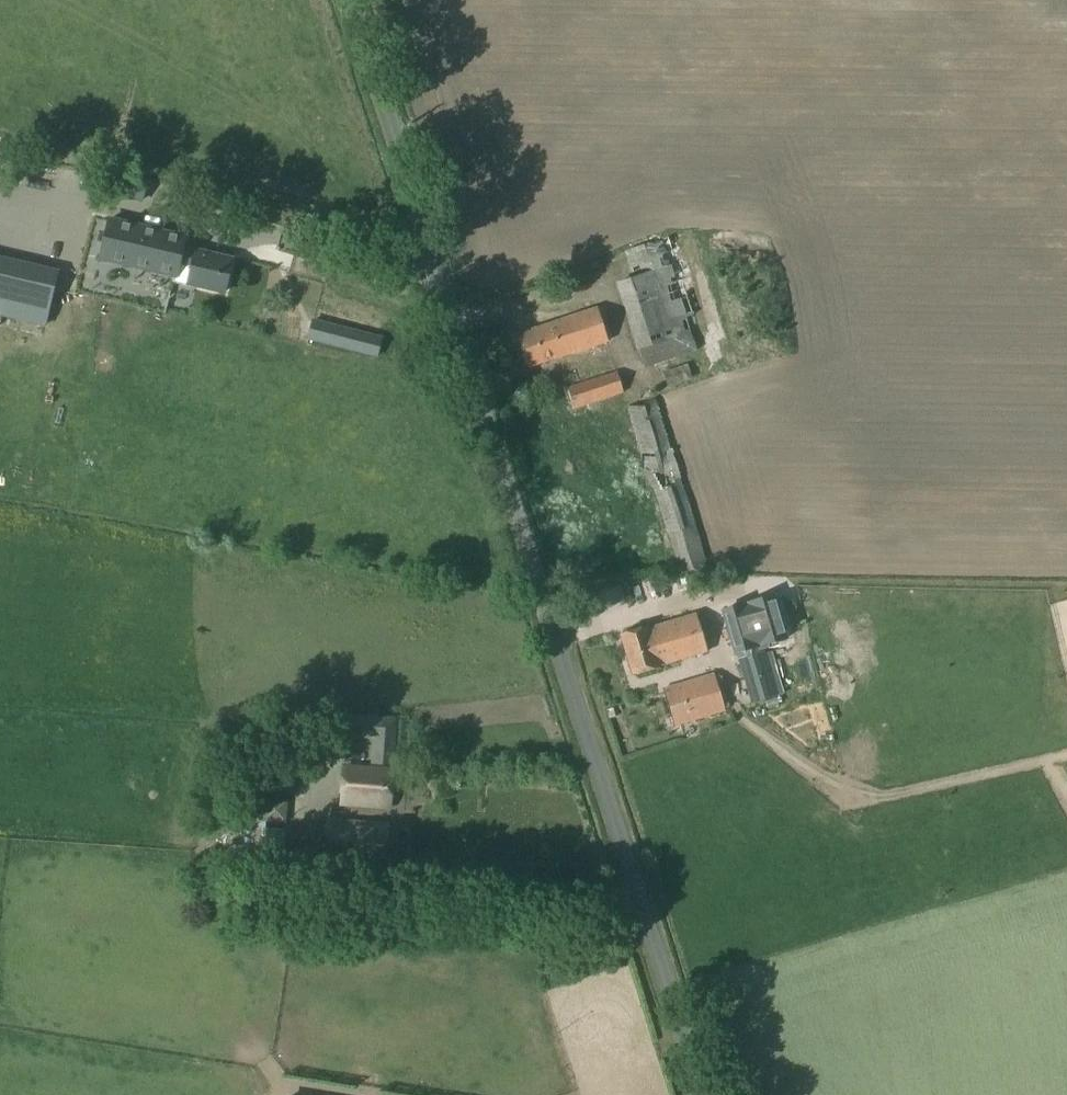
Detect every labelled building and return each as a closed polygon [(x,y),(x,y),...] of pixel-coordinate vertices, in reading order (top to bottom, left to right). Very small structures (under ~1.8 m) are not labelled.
[(110,224),(102,261),(176,277),(174,284),(191,288),(192,285),(225,292),(232,261),(182,250),(184,241),(110,224)] [(633,278),(617,283),(639,351),(640,350),(646,369),(698,353),(687,317),(694,315),(670,238),(625,252),(633,278)] [(88,283),(93,262),(32,248),(27,268),(88,283)] [(39,325),(50,328),(58,296),(33,290),(28,308),(42,312),(39,325)] [(598,314),(519,340),(528,369),(608,342),(598,314)] [(665,388),(690,380),(685,365),(660,373),(665,388)] [(617,372),(567,389),(574,411),(624,394),(617,372)] [(655,398),(627,407),(668,533),(695,524),(655,398)] [(695,524),(668,533),(674,552),(680,572),(681,574),(708,566),(695,524)] [(755,599),(723,607),(737,656),(765,646),(764,642),(766,642),(755,599)] [(649,628),(622,636),(633,676),(660,668),(659,665),(707,652),(697,616),(649,630),(649,628)] [(765,646),(737,656),(751,704),(779,696),(765,646)] [(715,674),(663,690),(675,728),(726,712),(715,674)] [(341,713),(339,739),(375,741),(372,770),(395,772),(400,718),(341,713)] [(340,770),(339,806),(388,808),(389,771),(340,770)] [(256,773),(255,791),(293,792),(293,774),(256,773)] [(244,801),(241,855),(287,858),(288,833),(268,831),(268,823),(286,825),(289,801),(244,801)] [(325,823),(324,868),(385,871),(387,825),(325,823)]
